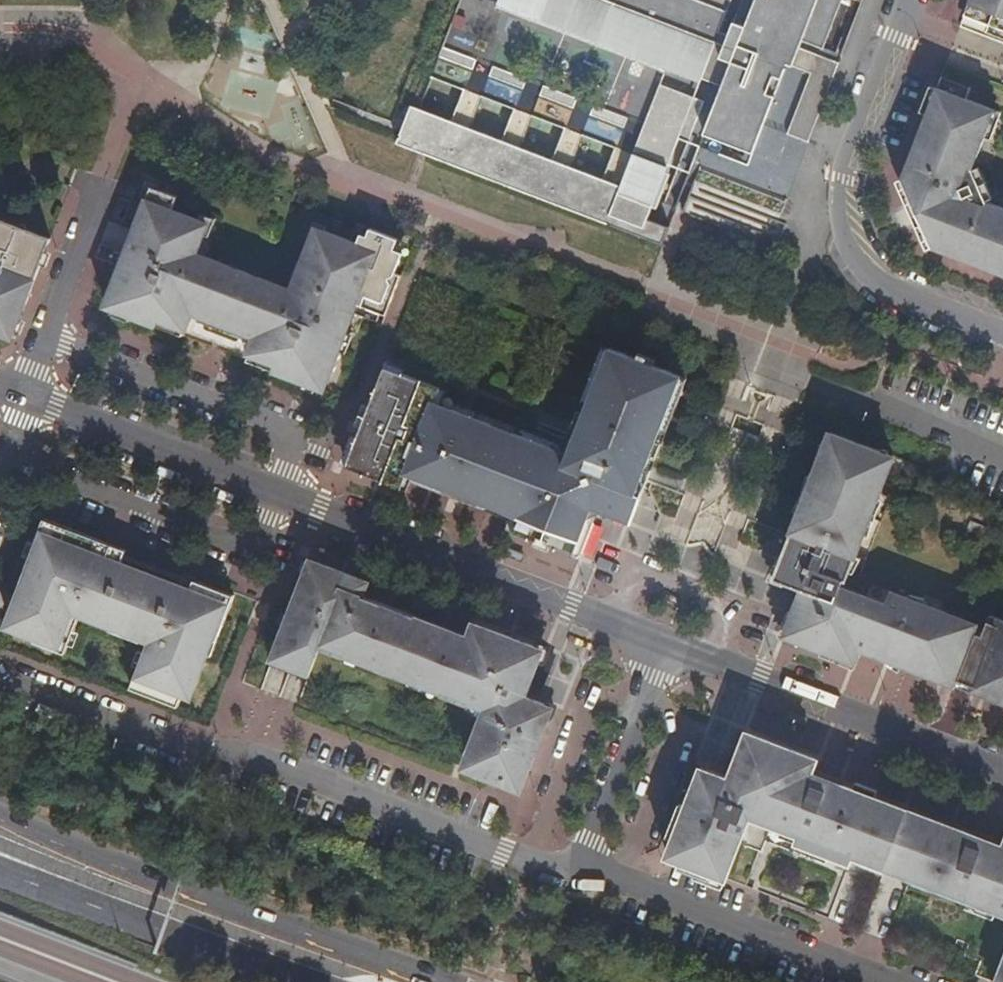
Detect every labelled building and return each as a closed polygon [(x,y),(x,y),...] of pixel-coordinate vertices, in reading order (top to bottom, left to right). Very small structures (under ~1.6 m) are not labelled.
[(728,34),(719,31),(727,10),(701,0),(499,0),(499,1),(498,3),(700,81),(701,77),(722,85),(704,133),(752,152),(787,64),(797,39),(802,40),(821,47),(839,0),(742,0),(728,34)] [(727,8),(731,0),(706,0),(727,8)] [(965,13),(1002,28),(1002,0),(970,0),(965,13)] [(800,48),(802,40),(797,39),(787,64),(793,66),(800,48)] [(840,62),(800,48),(793,66),(811,73),(786,134),(809,142),(840,62)] [(485,92),(519,104),(527,79),(494,68),(485,92)] [(688,101),(694,97),(660,84),(634,151),(668,164),(678,138),(680,132),(676,131),(688,101)] [(545,86),(535,114),(569,127),(580,99),(545,86)] [(987,268),(1002,274),(1002,207),(988,201),(973,168),(996,110),(937,87),(902,177),(932,246),(987,268)] [(705,101),(694,97),(688,101),(676,131),(680,132),(678,138),(688,142),(705,101)] [(401,133),(398,140),(411,146),(419,150),(430,154),(588,215),(664,245),(666,242),(664,241),(669,227),(647,218),(651,208),(665,171),(667,166),(633,154),(621,186),(421,108),(412,105),(410,108),(401,133)] [(669,173),(665,171),(651,208),(656,209),(669,173)] [(151,186),(125,252),(101,242),(96,255),(120,265),(104,307),(154,326),(157,319),(183,328),(186,330),(193,313),(253,336),(247,353),(249,354),(275,364),(272,372),(321,391),(329,373),(332,374),(342,351),(338,350),(353,312),(347,309),(350,302),(384,315),(387,308),(299,275),(297,280),(293,279),(290,289),(196,253),(207,223),(179,212),(177,217),(170,214),(177,197),(151,186)] [(0,218),(0,332),(13,337),(51,238),(0,218)] [(387,308),(400,275),(395,273),(403,253),(393,249),(396,239),(370,229),(366,236),(361,234),(357,244),(318,229),(311,245),(308,244),(299,265),(302,266),(299,275),(387,308)] [(157,319),(154,326),(180,336),(183,328),(157,319)] [(626,520),(681,377),(636,359),(610,349),(574,438),(578,440),(573,453),(564,458),(550,453),(552,446),(454,407),(451,414),(434,407),(441,387),(385,366),(345,466),(404,488),(410,475),(516,516),(511,529),(581,556),(598,510),(626,520)] [(249,354),(246,362),(272,372),(275,364),(249,354)] [(880,493),(894,456),(831,433),(821,459),(817,469),(880,493)] [(957,684),(977,632),(978,627),(945,614),(945,612),(907,597),(906,599),(892,594),(889,604),(842,585),(844,578),(847,578),(880,493),(817,469),(792,536),(782,563),(776,577),(803,588),(786,635),(856,662),(862,648),(957,684)] [(84,534),(44,518),(26,567),(32,570),(10,625),(36,635),(34,641),(66,653),(82,612),(150,639),(131,687),(179,705),(184,692),(189,694),(218,622),(224,623),(235,595),(195,580),(188,596),(176,591),(177,586),(119,563),(101,557),(104,549),(82,541),(84,534)] [(782,563),(792,536),(777,531),(772,543),(767,558),(782,563)] [(104,549),(107,543),(84,534),(82,541),(104,549)] [(119,563),(125,549),(107,543),(104,549),(101,557),(119,563)] [(311,560),(291,614),(273,660),(311,675),(321,649),(334,654),(335,649),(348,654),(371,662),(374,656),(387,661),(411,670),(408,677),(444,691),(442,696),(468,706),(470,702),(487,708),(463,769),(523,792),(556,708),(527,696),(544,650),(476,623),(471,637),(365,596),(369,582),(311,560)] [(991,615),(984,634),(977,632),(957,684),(1001,702),(1002,696),(1002,619),(991,615)] [(335,649),(334,654),(345,658),(348,654),(335,649)] [(384,667),(387,661),(374,656),(371,662),(384,667)] [(973,840),(977,828),(848,780),(845,790),(813,778),(821,754),(752,728),(733,774),(704,763),(690,801),(683,821),(671,853),(730,876),(745,838),(764,846),(768,835),(831,858),(835,851),(888,870),(893,859),(939,877),(938,883),(1002,908),(1002,851),(973,840)] [(677,819),(683,821),(690,801),(684,799),(677,819)]
